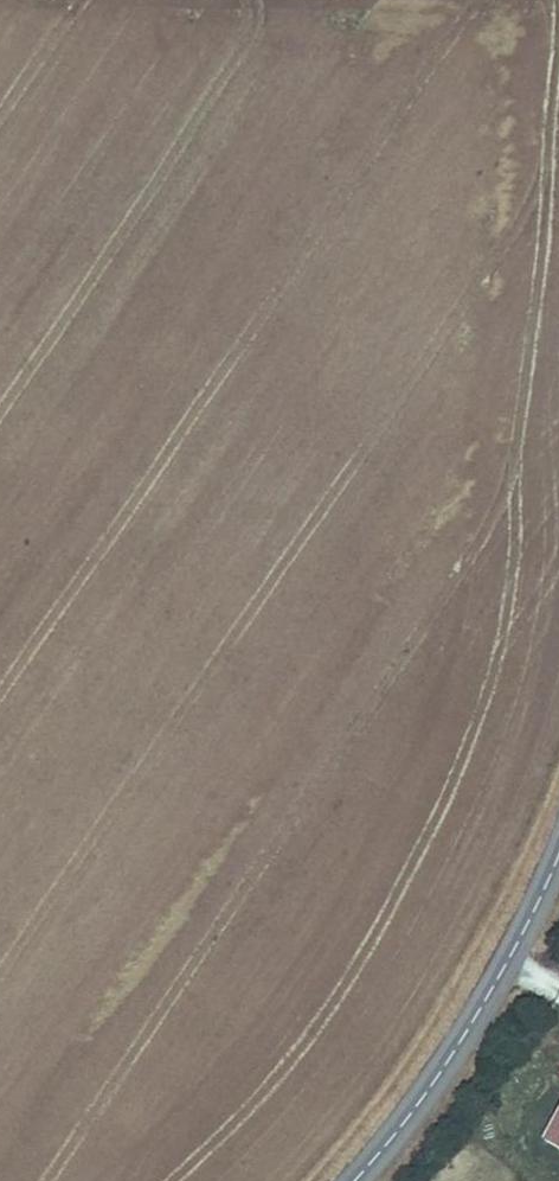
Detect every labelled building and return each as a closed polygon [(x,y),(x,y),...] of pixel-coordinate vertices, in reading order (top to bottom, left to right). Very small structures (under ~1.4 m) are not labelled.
[(540,1140),(558,1151),(558,1107),(540,1140)]
